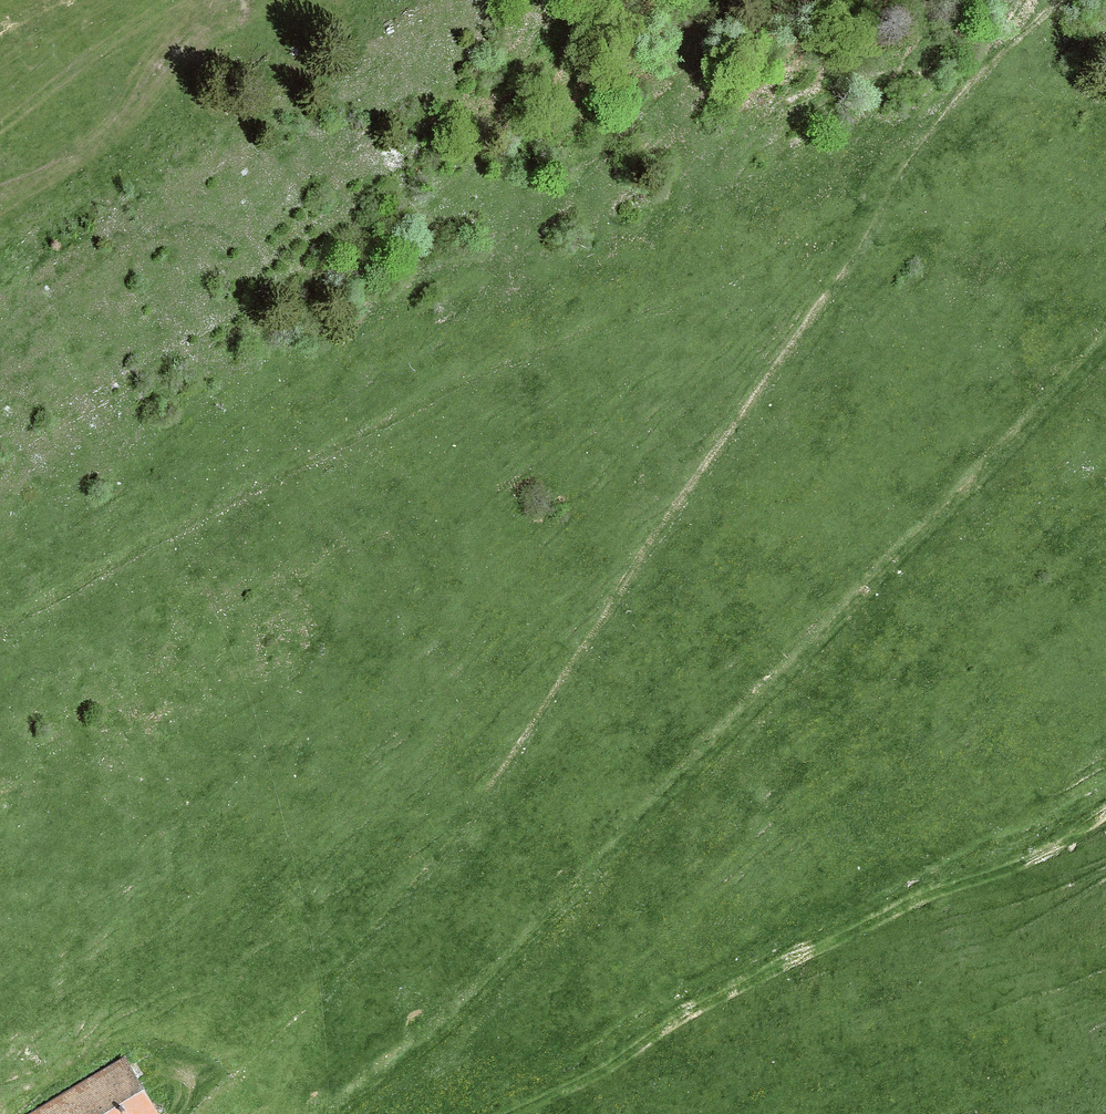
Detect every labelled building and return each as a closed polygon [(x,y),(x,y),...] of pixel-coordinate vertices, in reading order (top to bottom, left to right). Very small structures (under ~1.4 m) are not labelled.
[(128,1060),(35,1113),(160,1113),(128,1060)]
